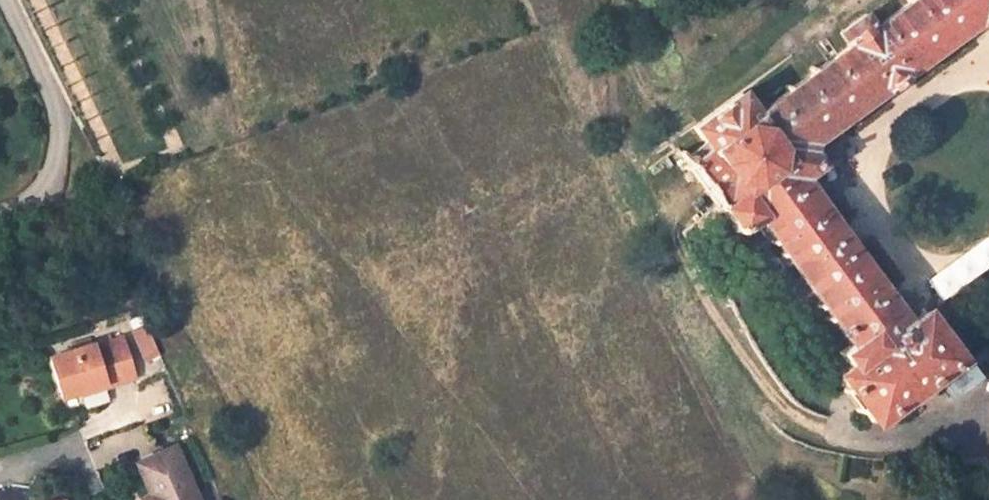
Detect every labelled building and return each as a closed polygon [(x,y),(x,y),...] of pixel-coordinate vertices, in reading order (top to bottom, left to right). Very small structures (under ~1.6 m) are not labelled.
[(875,26),(866,15),(842,32),(850,44),(756,113),(740,92),(693,125),(709,146),(689,161),(737,227),(758,213),(834,317),(852,343),(841,351),(850,363),(838,372),(871,419),(957,357),(924,309),(907,321),(850,243),(837,254),(764,154),(976,0),(911,0),(875,26)] [(764,154),(837,254),(850,243),(851,243),(855,239),(843,222),(838,226),(802,175),(820,163),(806,143),(984,14),(988,22),(988,0),(976,0),(764,154)] [(834,317),(823,326),(841,351),(852,343),(834,317)] [(122,334),(132,364),(157,356),(147,326),(122,334)] [(93,344),(50,357),(61,395),(104,382),(106,386),(134,377),(122,339),(93,348),(93,344)] [(138,462),(152,494),(154,499),(198,499),(175,446),(138,462)]
